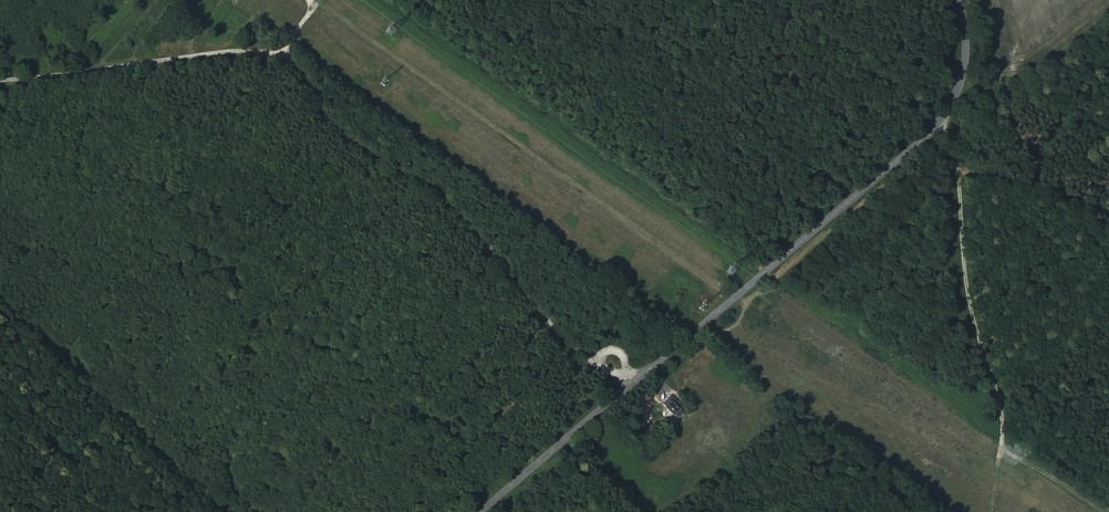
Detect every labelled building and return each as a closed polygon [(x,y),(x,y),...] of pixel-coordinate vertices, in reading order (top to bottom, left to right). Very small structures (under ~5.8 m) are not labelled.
[(680,405),(668,394),(660,402),(664,405),(663,406),(672,414),(672,413),(676,417),(681,411),(677,408),(680,405)]
